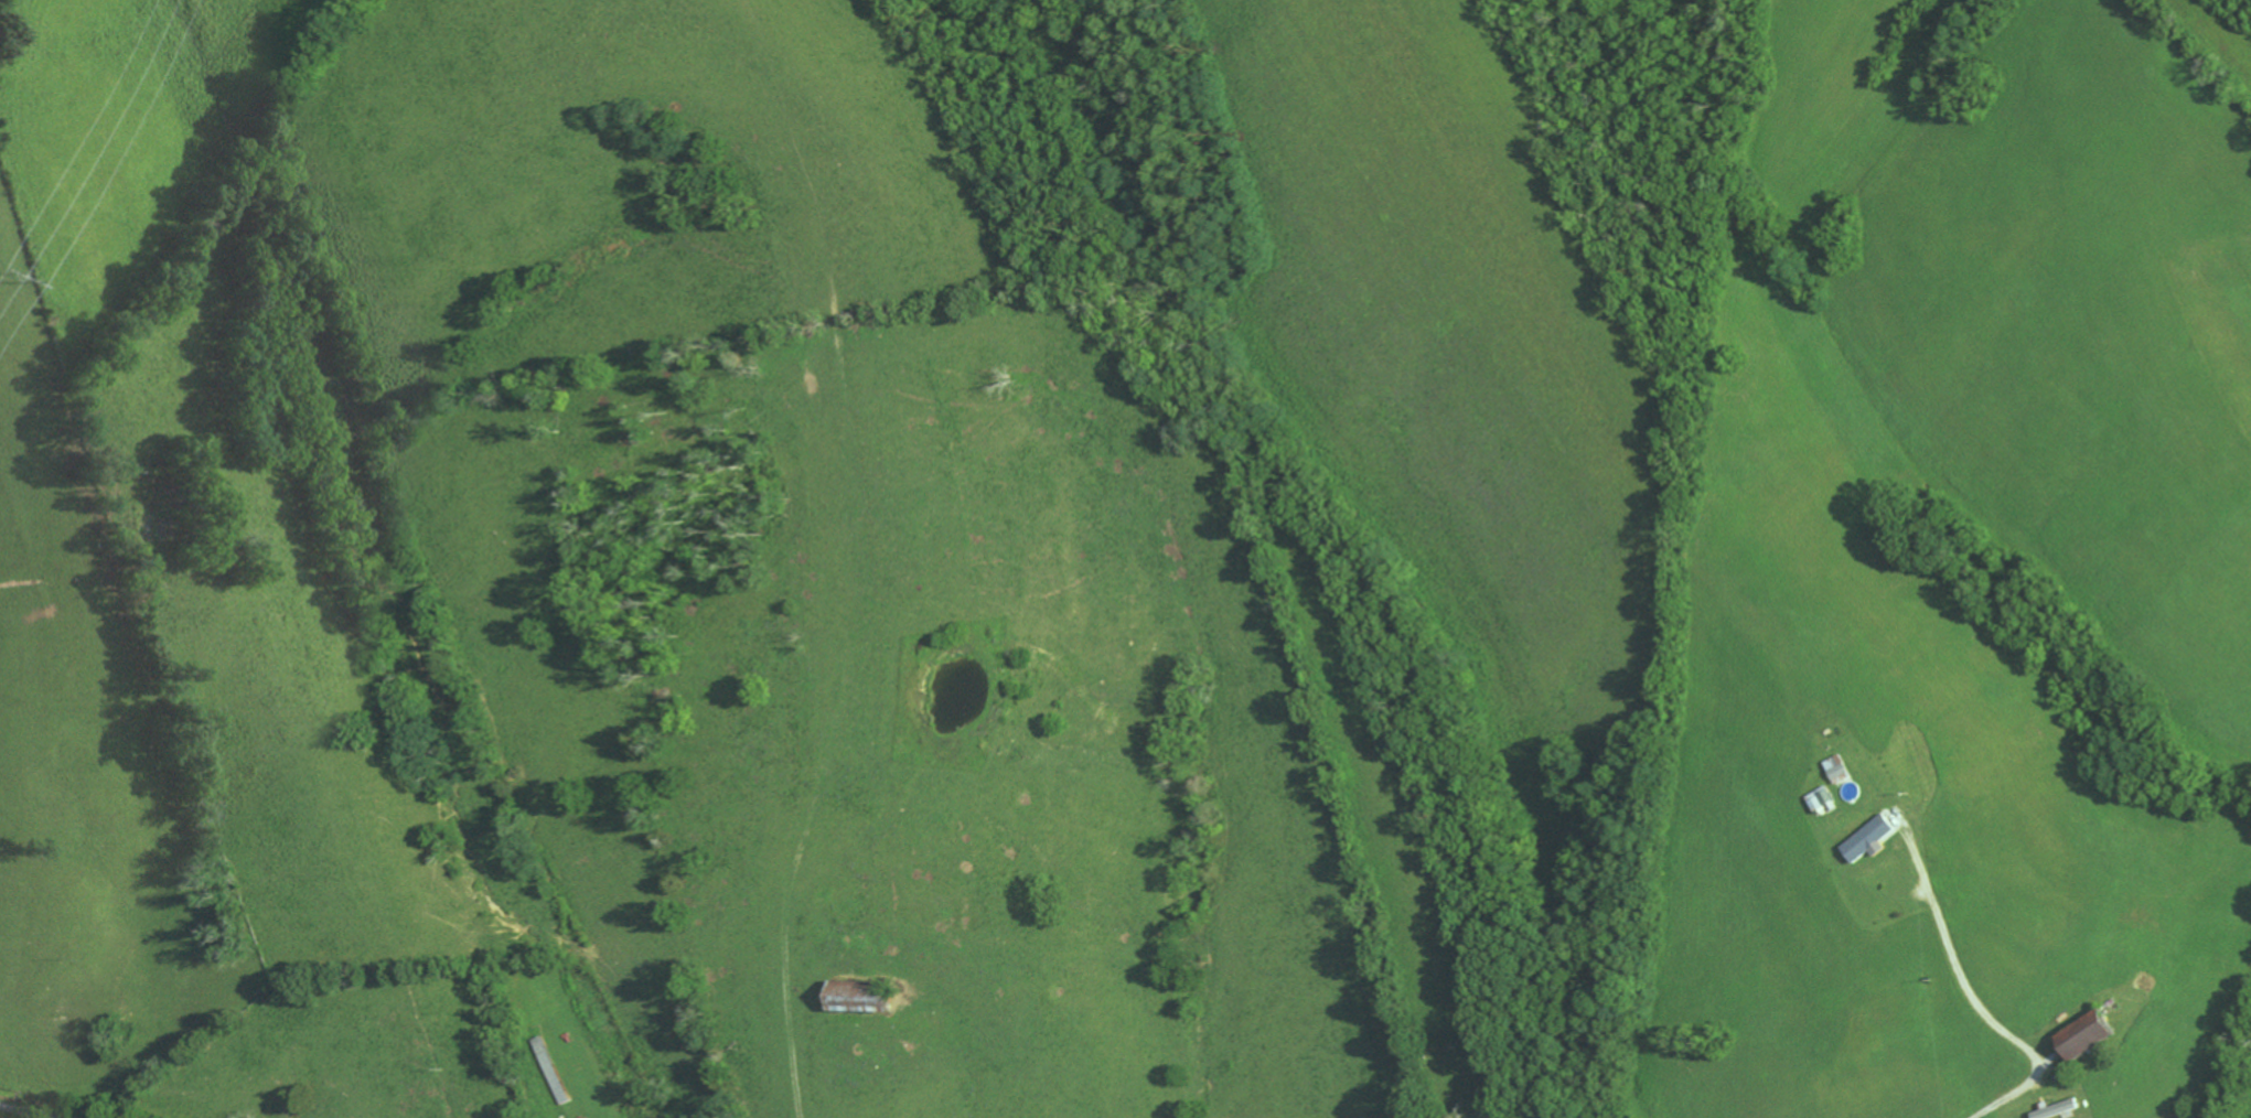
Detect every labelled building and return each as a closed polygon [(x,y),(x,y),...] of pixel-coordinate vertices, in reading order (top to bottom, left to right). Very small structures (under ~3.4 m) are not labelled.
[(1859,863),(1903,829),(1890,812),(1846,846),(1859,863)] [(2129,1033),(2117,1013),(2128,1007),(2119,991),(2108,997),(2113,1006),(2065,1033),(2081,1060),(2129,1033)]
